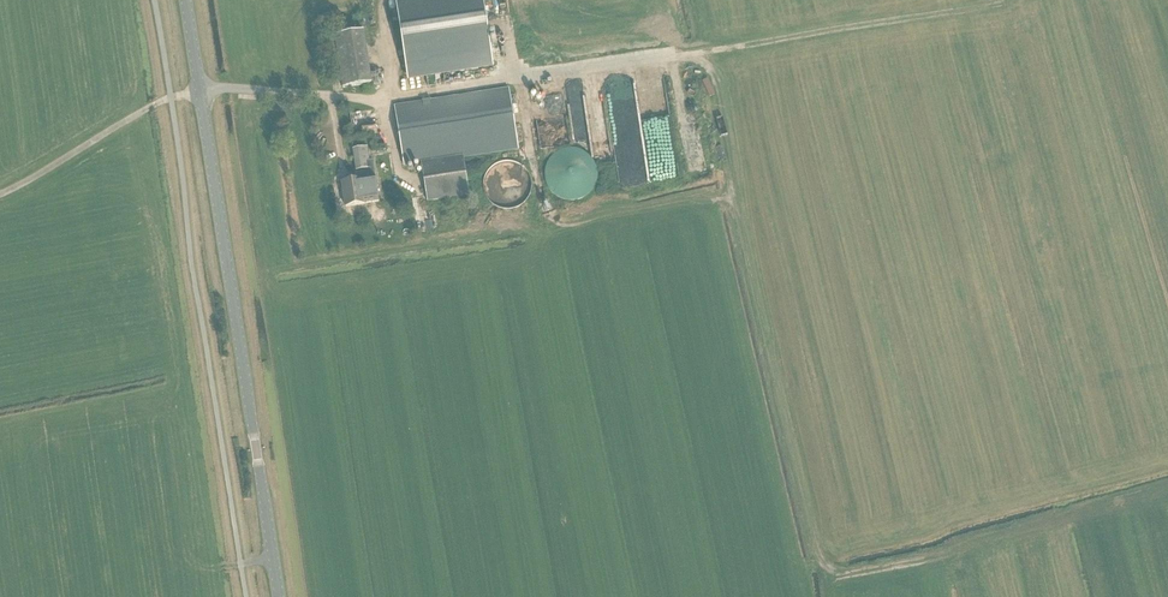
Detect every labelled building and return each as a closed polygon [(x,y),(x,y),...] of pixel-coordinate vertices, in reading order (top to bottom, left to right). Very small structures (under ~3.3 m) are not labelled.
[(483,0),(395,0),(408,81),(493,68),(483,0)] [(372,84),(363,31),(335,36),(343,88),(372,84)] [(469,195),(463,157),(519,148),(509,89),(394,107),(404,166),(421,163),(427,201),(469,195)] [(588,126),(587,89),(569,89),(570,127),(588,126)] [(342,183),(346,207),(379,202),(375,177),(373,161),(369,161),(367,147),(353,149),(356,171),(370,169),(371,171),(355,173),(356,181),(342,183)] [(571,147),(566,147),(562,149),(557,151),(553,154),(550,157),(547,161),(545,165),(544,170),(543,175),(544,180),(545,184),(547,189),(550,193),(553,196),(557,199),(562,201),(566,202),(571,203),(576,202),(581,201),(585,199),(589,196),(592,193),(595,189),(597,184),(598,180),(599,175),(598,170),(597,165),(595,161),(592,157),(589,154),(585,151),(581,149),(576,147),(571,147)] [(486,191),(492,201),(502,206),(513,207),(523,201),(529,191),(529,180),(524,170),(514,164),(502,164),(492,170),(487,179),(486,191)]
